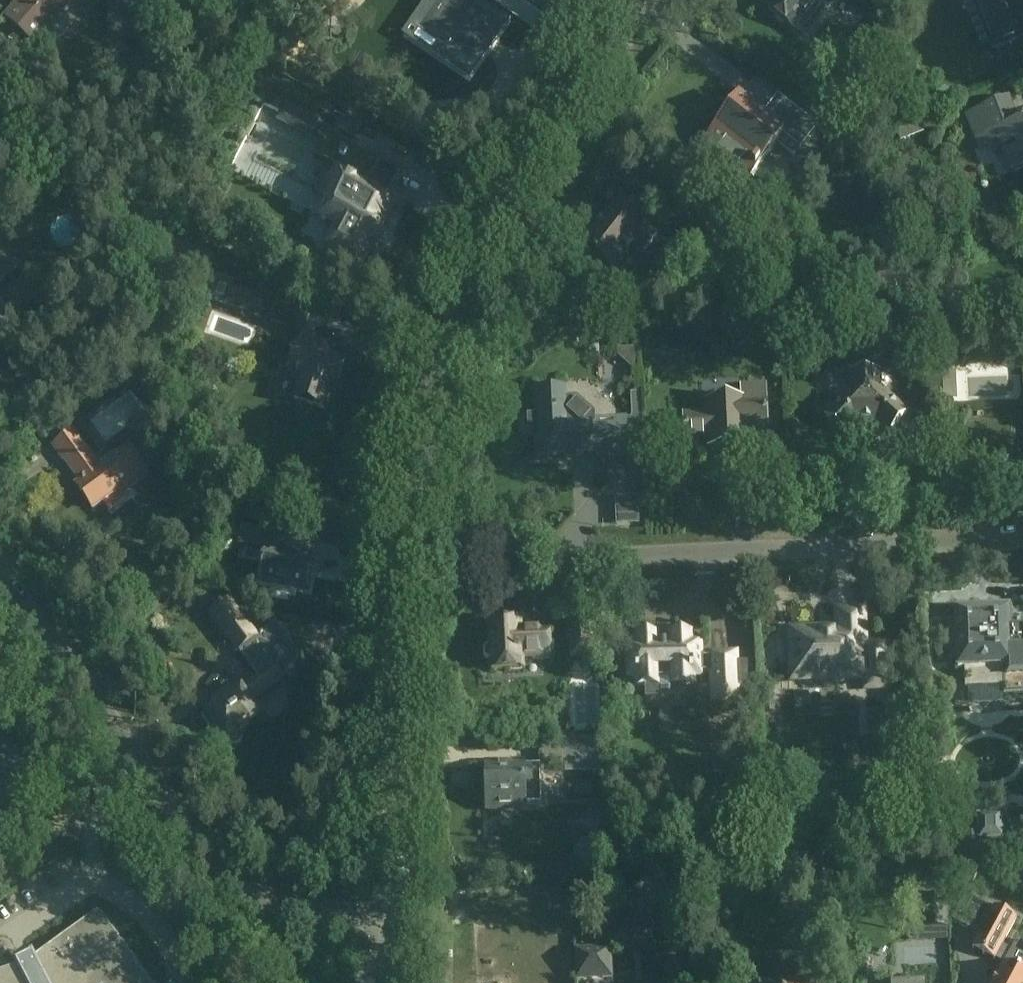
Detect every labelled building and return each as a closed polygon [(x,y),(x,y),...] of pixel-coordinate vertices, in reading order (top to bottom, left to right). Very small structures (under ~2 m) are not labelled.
[(44,31),(49,36),(57,38),(64,36),(69,31),(69,23),(67,16),(61,12),(72,0),(14,0),(19,4),(7,18),(34,42),(44,31)] [(513,15),(493,0),(430,0),(426,5),(436,12),(429,22),(452,39),(444,50),(469,68),(475,60),(475,59),(486,44),(487,45),(497,31),(499,33),(510,17),(511,18),(513,15)] [(766,9),(793,30),(816,0),(773,0),(766,9)] [(956,6),(960,4),(968,23),(977,19),(989,48),(1001,43),(1022,34),(1022,28),(1018,15),(1021,14),(1015,1),(1012,2),(1011,0),(953,0),(956,6)] [(889,94),(909,109),(918,97),(899,81),(889,94)] [(966,114),(978,146),(998,138),(1012,171),(1022,167),(1022,119),(1017,121),(1008,97),(966,114)] [(332,125),(321,119),(322,117),(288,99),(277,121),(310,138),(315,129),(327,135),(332,125)] [(740,101),(708,142),(752,178),(785,136),(802,150),(819,129),(787,104),(770,125),(740,101)] [(379,161),(328,135),(316,158),(329,165),(315,192),(331,201),(322,219),(339,227),(325,254),(332,257),(332,258),(334,263),(337,266),(341,268),(346,269),(351,269),(352,268),(359,271),(372,245),(377,247),(387,228),(382,226),(408,176),(379,160),(379,161)] [(616,199),(579,248),(593,258),(585,269),(600,281),(608,270),(611,272),(630,247),(641,255),(655,237),(645,229),(649,224),(616,199)] [(700,211),(683,233),(714,257),(730,234),(700,211)] [(20,266),(0,239),(0,281),(20,266)] [(226,303),(262,316),(268,297),(233,284),(226,303)] [(277,301),(271,320),(305,332),(311,313),(277,301)] [(14,321),(0,302),(0,331),(14,321)] [(300,347),(292,370),(306,375),(299,397),(322,405),(330,383),(334,385),(342,361),(300,347)] [(850,387),(825,416),(846,435),(857,423),(875,422),(888,433),(909,410),(880,384),(879,370),(849,372),(850,387)] [(957,399),(956,371),(930,372),(930,399),(957,399)] [(708,413),(685,414),(686,440),(710,438),(710,445),(746,443),(745,411),(766,410),(765,386),(742,387),(743,398),(707,400),(708,413)] [(625,419),(596,420),(596,412),(577,396),(563,396),(562,389),(535,391),(536,413),(537,432),(538,457),(627,453),(627,449),(625,419)] [(75,433),(55,447),(64,459),(66,458),(84,483),(78,487),(94,509),(132,482),(135,486),(149,476),(130,449),(101,470),(75,433)] [(248,519),(260,523),(264,512),(252,508),(248,519)] [(273,548),(275,534),(244,528),(241,544),(266,549),(260,581),(310,590),(317,556),(273,548)] [(236,650),(257,634),(231,598),(210,612),(236,650)] [(795,650),(791,650),(792,680),(793,680),(793,677),(847,675),(848,679),(866,678),(866,688),(889,688),(888,644),(866,645),(864,609),(837,610),(838,628),(817,629),(817,628),(794,629),(795,650)] [(1011,620),(1011,609),(954,611),(954,620),(948,620),(950,662),(956,661),(956,671),(964,671),(965,694),(1022,691),(1022,620),(1011,620)] [(593,615),(566,616),(569,660),(603,658),(602,641),(595,640),(593,615)] [(277,621),(257,634),(236,650),(255,676),(256,676),(265,689),(266,690),(285,675),(289,680),(308,666),(277,621)] [(489,646),(485,651),(485,657),(489,660),(492,660),(492,670),(522,668),(522,656),(533,656),(533,658),(551,657),(550,630),(520,631),(520,621),(490,622),(491,646),(489,646)] [(739,702),(738,688),(757,687),(756,661),(737,662),(737,655),(736,654),(711,655),(711,658),(701,658),(700,642),(692,642),(692,634),(671,635),(669,635),(669,638),(657,638),(657,636),(635,637),(636,651),(628,651),(629,675),(637,675),(637,689),(645,688),(658,688),(658,683),(673,682),(674,687),(686,687),(694,686),(694,678),(702,678),(702,674),(712,674),(713,703),(739,702)] [(255,676),(230,694),(227,690),(213,700),(216,705),(201,716),(211,730),(215,727),(228,745),(234,748),(238,748),(240,747),(241,744),(241,737),(238,733),(261,717),(249,701),(265,689),(256,676),(255,676)] [(539,740),(540,767),(566,767),(566,773),(600,772),(599,740),(539,740)] [(885,757),(884,743),(859,744),(861,769),(874,769),(874,757),(885,757)] [(541,804),(540,767),(524,767),(524,765),(495,765),(495,771),(487,772),(487,803),(510,803),(511,808),(526,808),(525,804),(541,804)] [(1009,831),(1004,831),(1003,814),(977,815),(977,832),(972,832),(972,853),(1010,851),(1009,831)] [(724,871),(711,872),(712,887),(724,886),(724,871)] [(948,896),(921,896),(922,929),(949,928),(948,896)] [(0,972),(0,982),(151,982),(101,915),(101,914),(99,913),(98,912),(96,913),(95,913),(33,958),(32,960),(32,962),(32,963),(33,965),(24,969),(23,968),(22,966),(20,966),(19,966),(0,972)] [(1013,968),(1020,955),(1003,946),(1010,934),(987,922),(972,948),(1004,965),(994,982),(1022,982),(1022,973),(1013,968)] [(611,949),(577,950),(578,978),(612,977),(611,949)]
